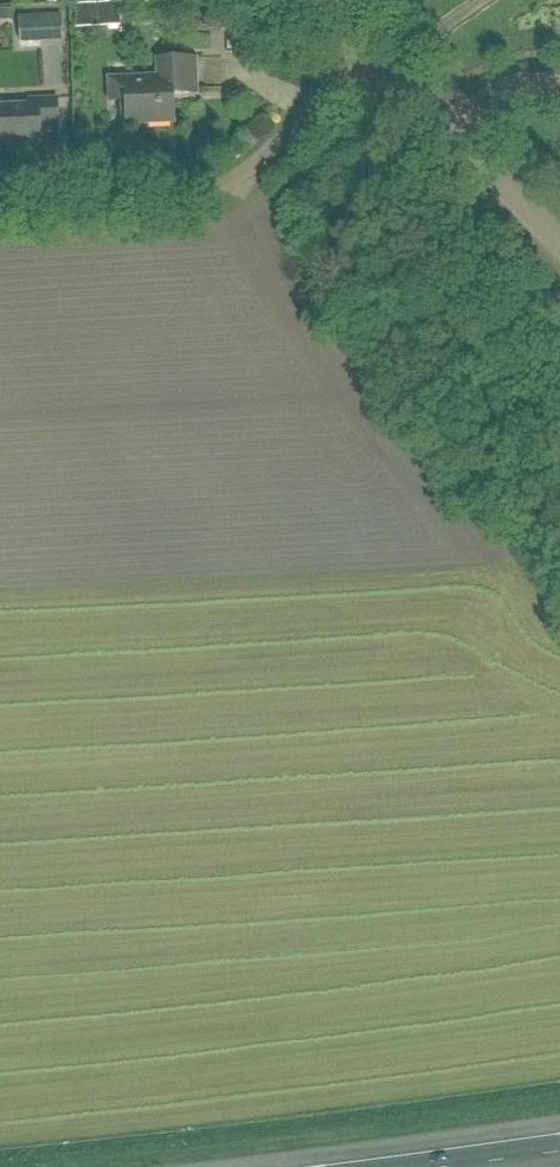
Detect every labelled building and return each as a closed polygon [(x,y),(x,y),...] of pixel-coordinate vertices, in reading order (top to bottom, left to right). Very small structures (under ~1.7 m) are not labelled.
[(65,15),(44,16),(45,43),(66,42),(65,15)] [(48,78),(61,78),(60,56),(47,57),(48,78)] [(198,94),(196,59),(157,61),(157,77),(108,79),(109,103),(126,102),(127,126),(175,124),(173,95),(198,94)] [(57,100),(29,101),(30,106),(0,107),(0,144),(15,143),(15,145),(40,144),(39,121),(58,120),(57,100)]
